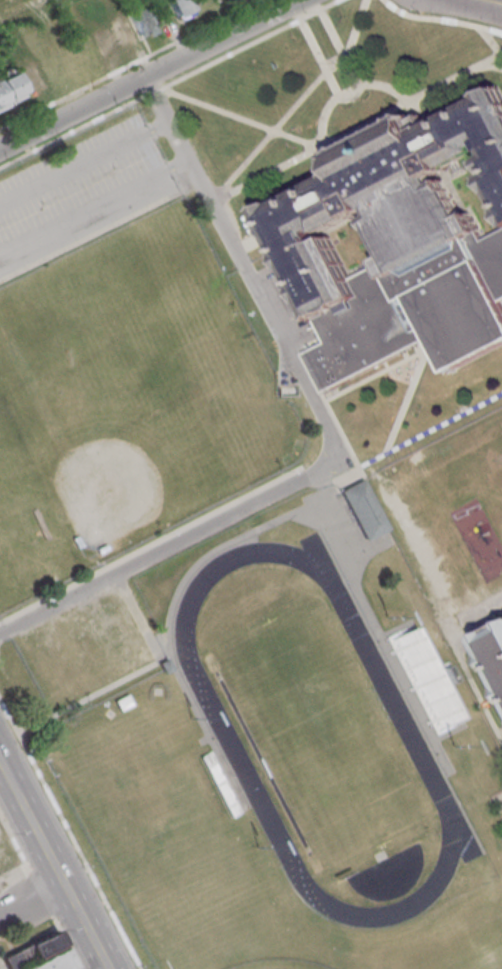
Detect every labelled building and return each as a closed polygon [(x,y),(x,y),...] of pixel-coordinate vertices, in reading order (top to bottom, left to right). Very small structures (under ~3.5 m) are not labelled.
[(195,14),(189,0),(167,0),(176,22),(195,14)] [(156,30),(141,2),(126,10),(142,38),(156,30)] [(109,27),(92,34),(101,55),(137,40),(126,13),(107,21),(109,27)] [(46,89),(30,50),(13,57),(18,69),(0,76),(0,108),(46,89)] [(498,87),(501,95),(501,212),(484,177),(489,174),(481,158),(487,155),(482,145),(478,148),(479,150),(460,160),(465,169),(451,176),(447,170),(439,174),(461,217),(469,213),(483,239),(501,230),(501,300),(499,301),(501,307),(501,344),(447,372),(430,338),(322,392),(304,355),(326,344),(315,320),(311,322),(256,210),(329,174),(324,164),(333,159),(330,152),(408,113),(417,131),(482,99),(481,95),(498,87)] [(338,492),(362,480),(387,532),(364,543),(338,492)] [(393,637),(433,732),(462,720),(445,681),(449,679),(442,663),(435,666),(417,626),(393,637)] [(477,638),(501,626),(501,688),(477,638)] [(59,932),(2,958),(7,968),(76,968),(59,932)]
